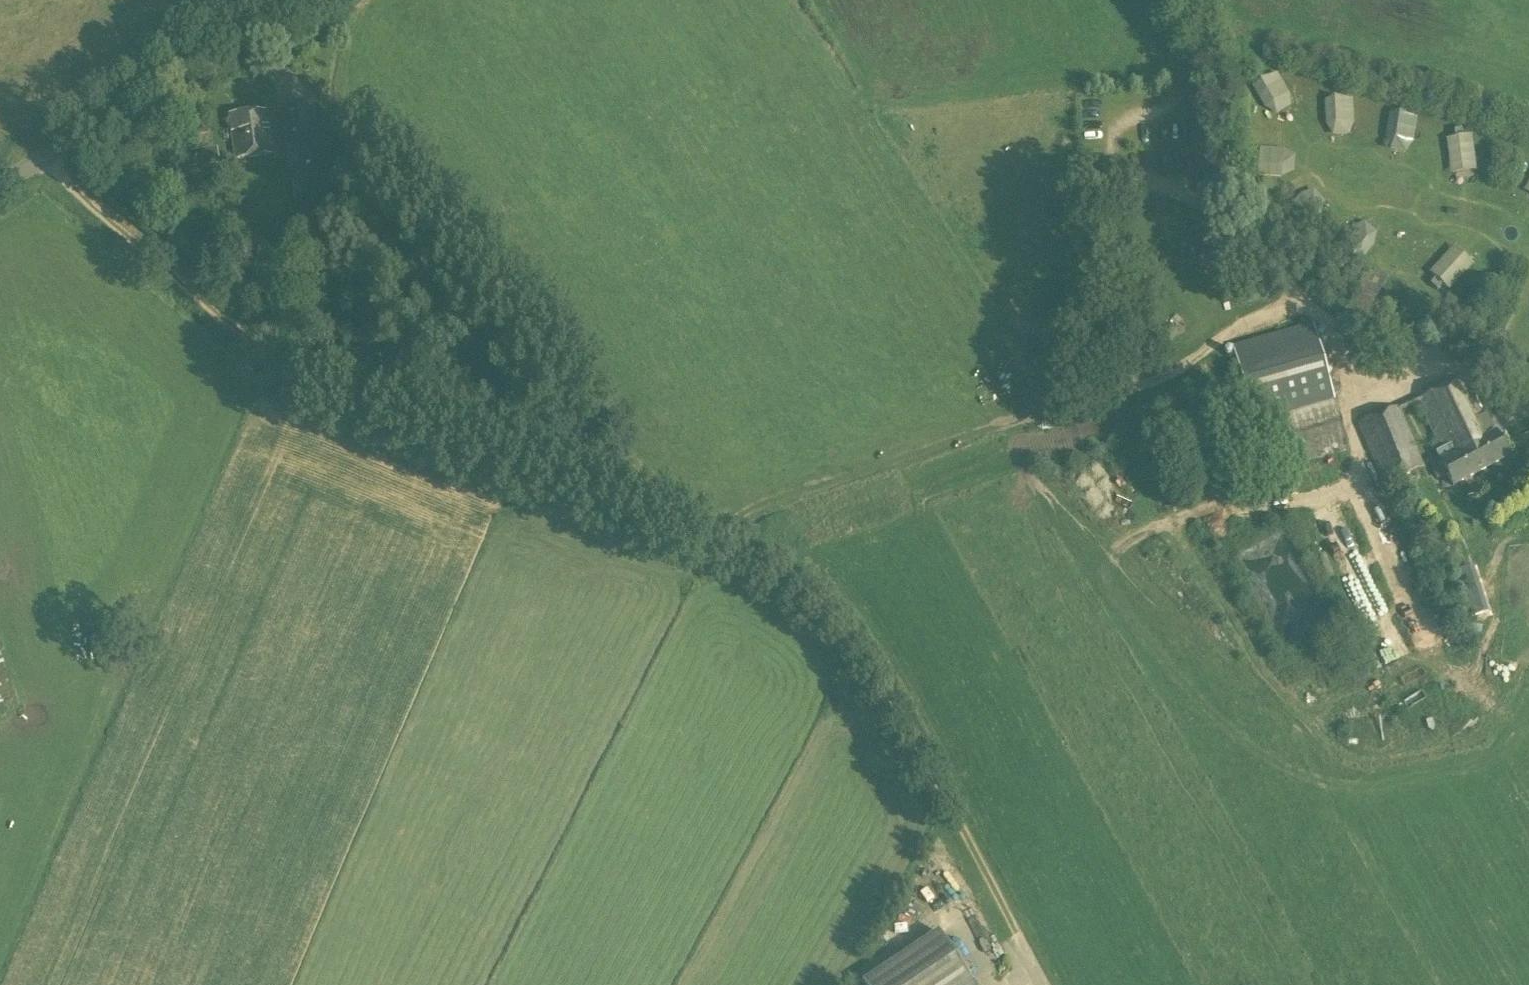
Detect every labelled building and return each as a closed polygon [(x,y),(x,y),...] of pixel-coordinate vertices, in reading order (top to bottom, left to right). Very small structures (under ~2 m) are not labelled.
[(280,108),(285,145),(317,140),(312,104),(280,108)] [(235,159),(273,154),(267,111),(229,116),(235,159)] [(187,169),(219,164),(217,148),(184,152),(187,169)] [(1217,264),(1239,252),(1231,238),(1209,250),(1217,264)] [(1364,318),(1385,278),(1368,269),(1346,308),(1364,318)] [(1244,288),(1248,303),(1272,297),(1268,282),(1244,288)] [(1378,314),(1361,338),(1378,349),(1395,326),(1378,314)] [(1269,468),(1346,446),(1311,323),(1234,345),(1269,468)] [(1442,390),(1481,473),(1509,459),(1497,433),(1492,435),(1465,380),(1442,390)] [(1340,384),(1331,386),(1334,394),(1342,391),(1340,384)] [(1452,486),(1481,473),(1442,390),(1418,400),(1443,451),(1437,454),(1439,460),(1429,465),(1436,480),(1447,475),(1452,486)] [(1383,486),(1424,468),(1398,407),(1356,425),(1383,486)] [(1487,612),(1472,565),(1456,571),(1471,617),(1487,612)] [(974,984),(939,933),(863,984),(974,984)]
